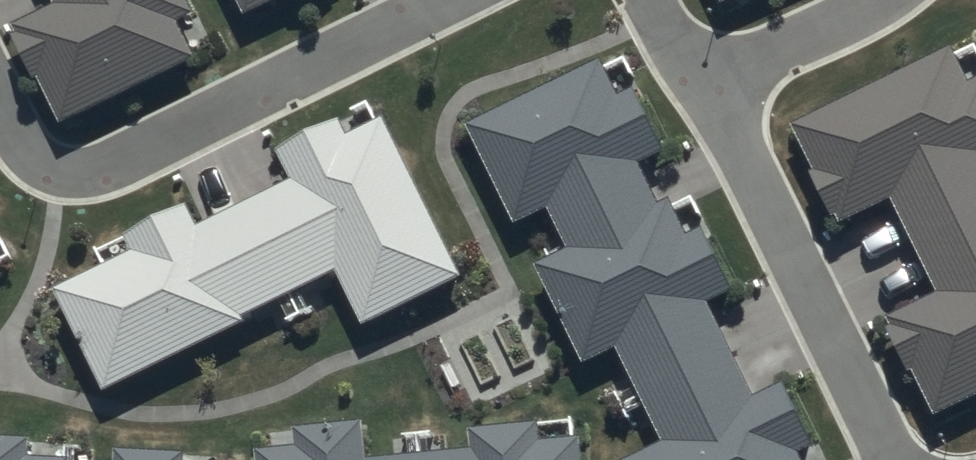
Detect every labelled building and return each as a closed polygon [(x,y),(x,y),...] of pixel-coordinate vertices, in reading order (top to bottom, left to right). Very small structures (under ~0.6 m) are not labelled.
[(53,0),(9,22),(60,124),(199,56),(181,20),(198,11),(193,0),(52,0),(53,0)] [(244,16),(276,0),(236,0),(244,16)] [(725,10),(747,0),(720,0),(725,10)] [(796,136),(845,234),(895,209),(941,301),(891,326),(943,429),(975,413),(975,66),(968,50),(796,136)] [(818,454),(787,392),(762,405),(714,309),(740,296),(708,233),(692,241),(654,165),(671,156),(638,92),(625,98),(609,67),(472,134),(520,230),(553,214),(574,256),(541,273),(589,370),(622,354),(670,450),(649,459),(806,459),(818,454)] [(57,293),(105,393),(341,282),(365,332),(466,284),(390,124),(352,141),(344,124),(280,155),(295,186),(200,231),(190,209),(126,240),(134,257),(57,293)] [(258,459),(371,459),(367,428),(296,437),(298,451),(258,456),(258,459)] [(583,440),(545,445),(543,430),(473,438),(475,453),(418,459),(586,459),(583,440)] [(37,444),(0,442),(0,459),(36,459),(37,444)]
